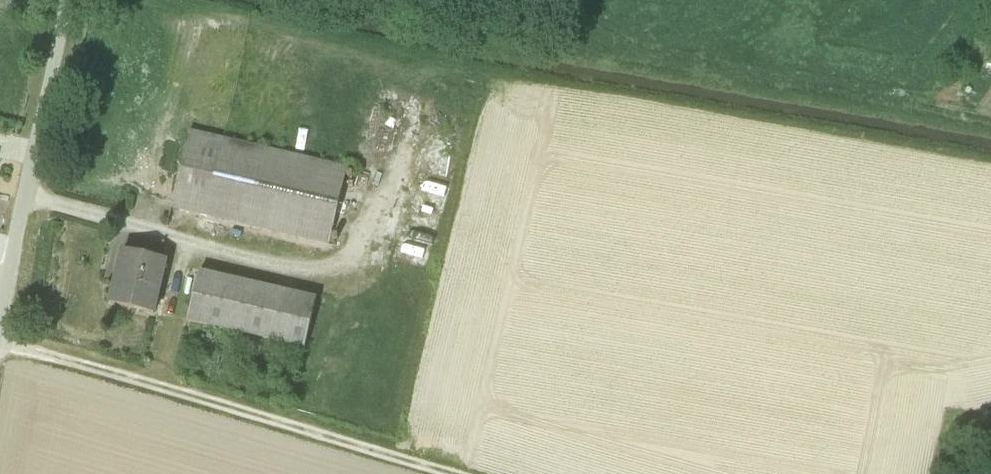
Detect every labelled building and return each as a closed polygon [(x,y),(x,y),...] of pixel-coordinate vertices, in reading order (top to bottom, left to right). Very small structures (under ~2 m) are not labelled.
[(348,169),(190,130),(172,207),(330,244),(348,169)] [(111,303),(153,313),(167,262),(121,250),(111,303)] [(316,298),(200,272),(188,320),(305,348),(316,298)]
